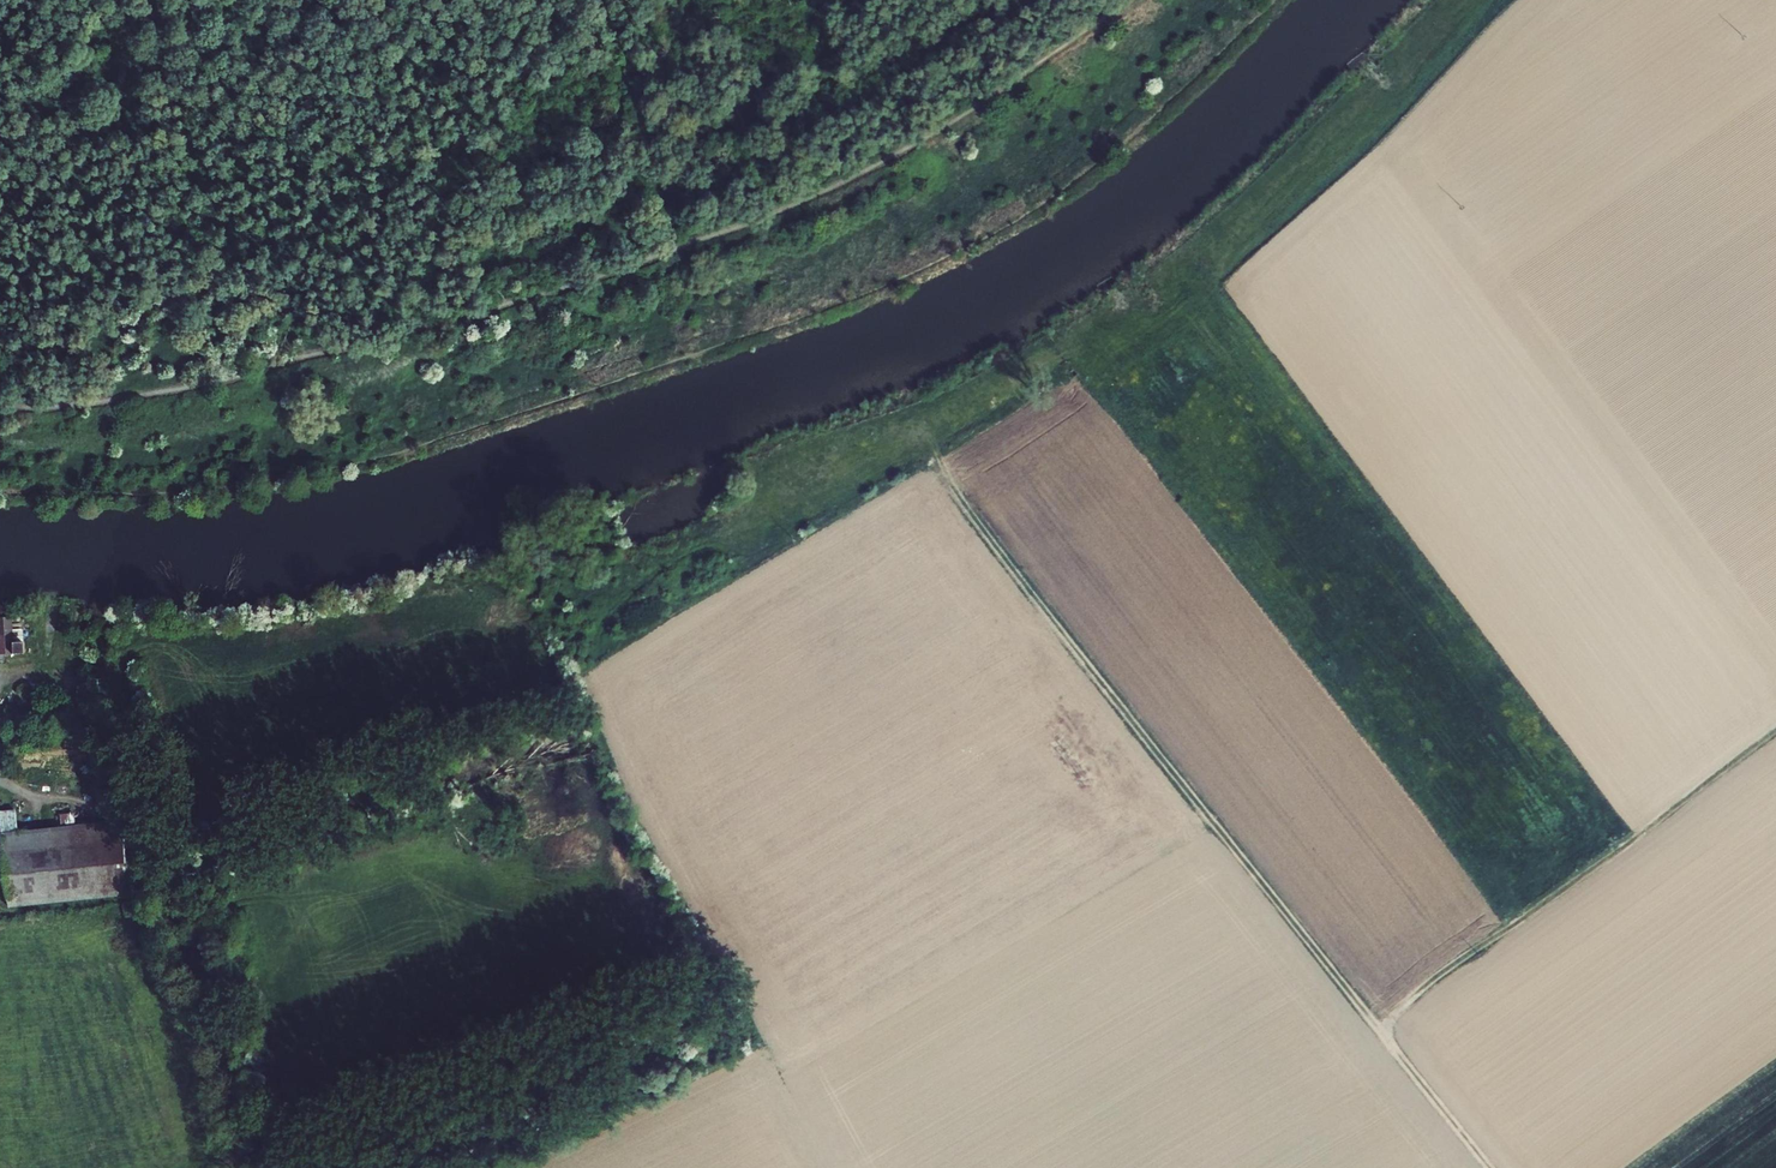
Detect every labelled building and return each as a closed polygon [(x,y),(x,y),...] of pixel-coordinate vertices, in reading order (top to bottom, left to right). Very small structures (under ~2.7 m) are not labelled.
[(0,618),(0,656),(10,655),(10,644),(13,644),(12,629),(11,617),(0,618)] [(23,629),(12,629),(13,644),(21,643),(24,643),(23,629)] [(10,644),(10,655),(10,656),(22,656),(21,643),(13,644),(10,644)] [(1,835),(19,833),(17,811),(0,813),(0,823),(1,835)] [(60,816),(62,828),(77,827),(75,814),(60,816)] [(1,835),(8,910),(131,898),(123,822),(77,827),(62,828),(19,833),(1,835)]
